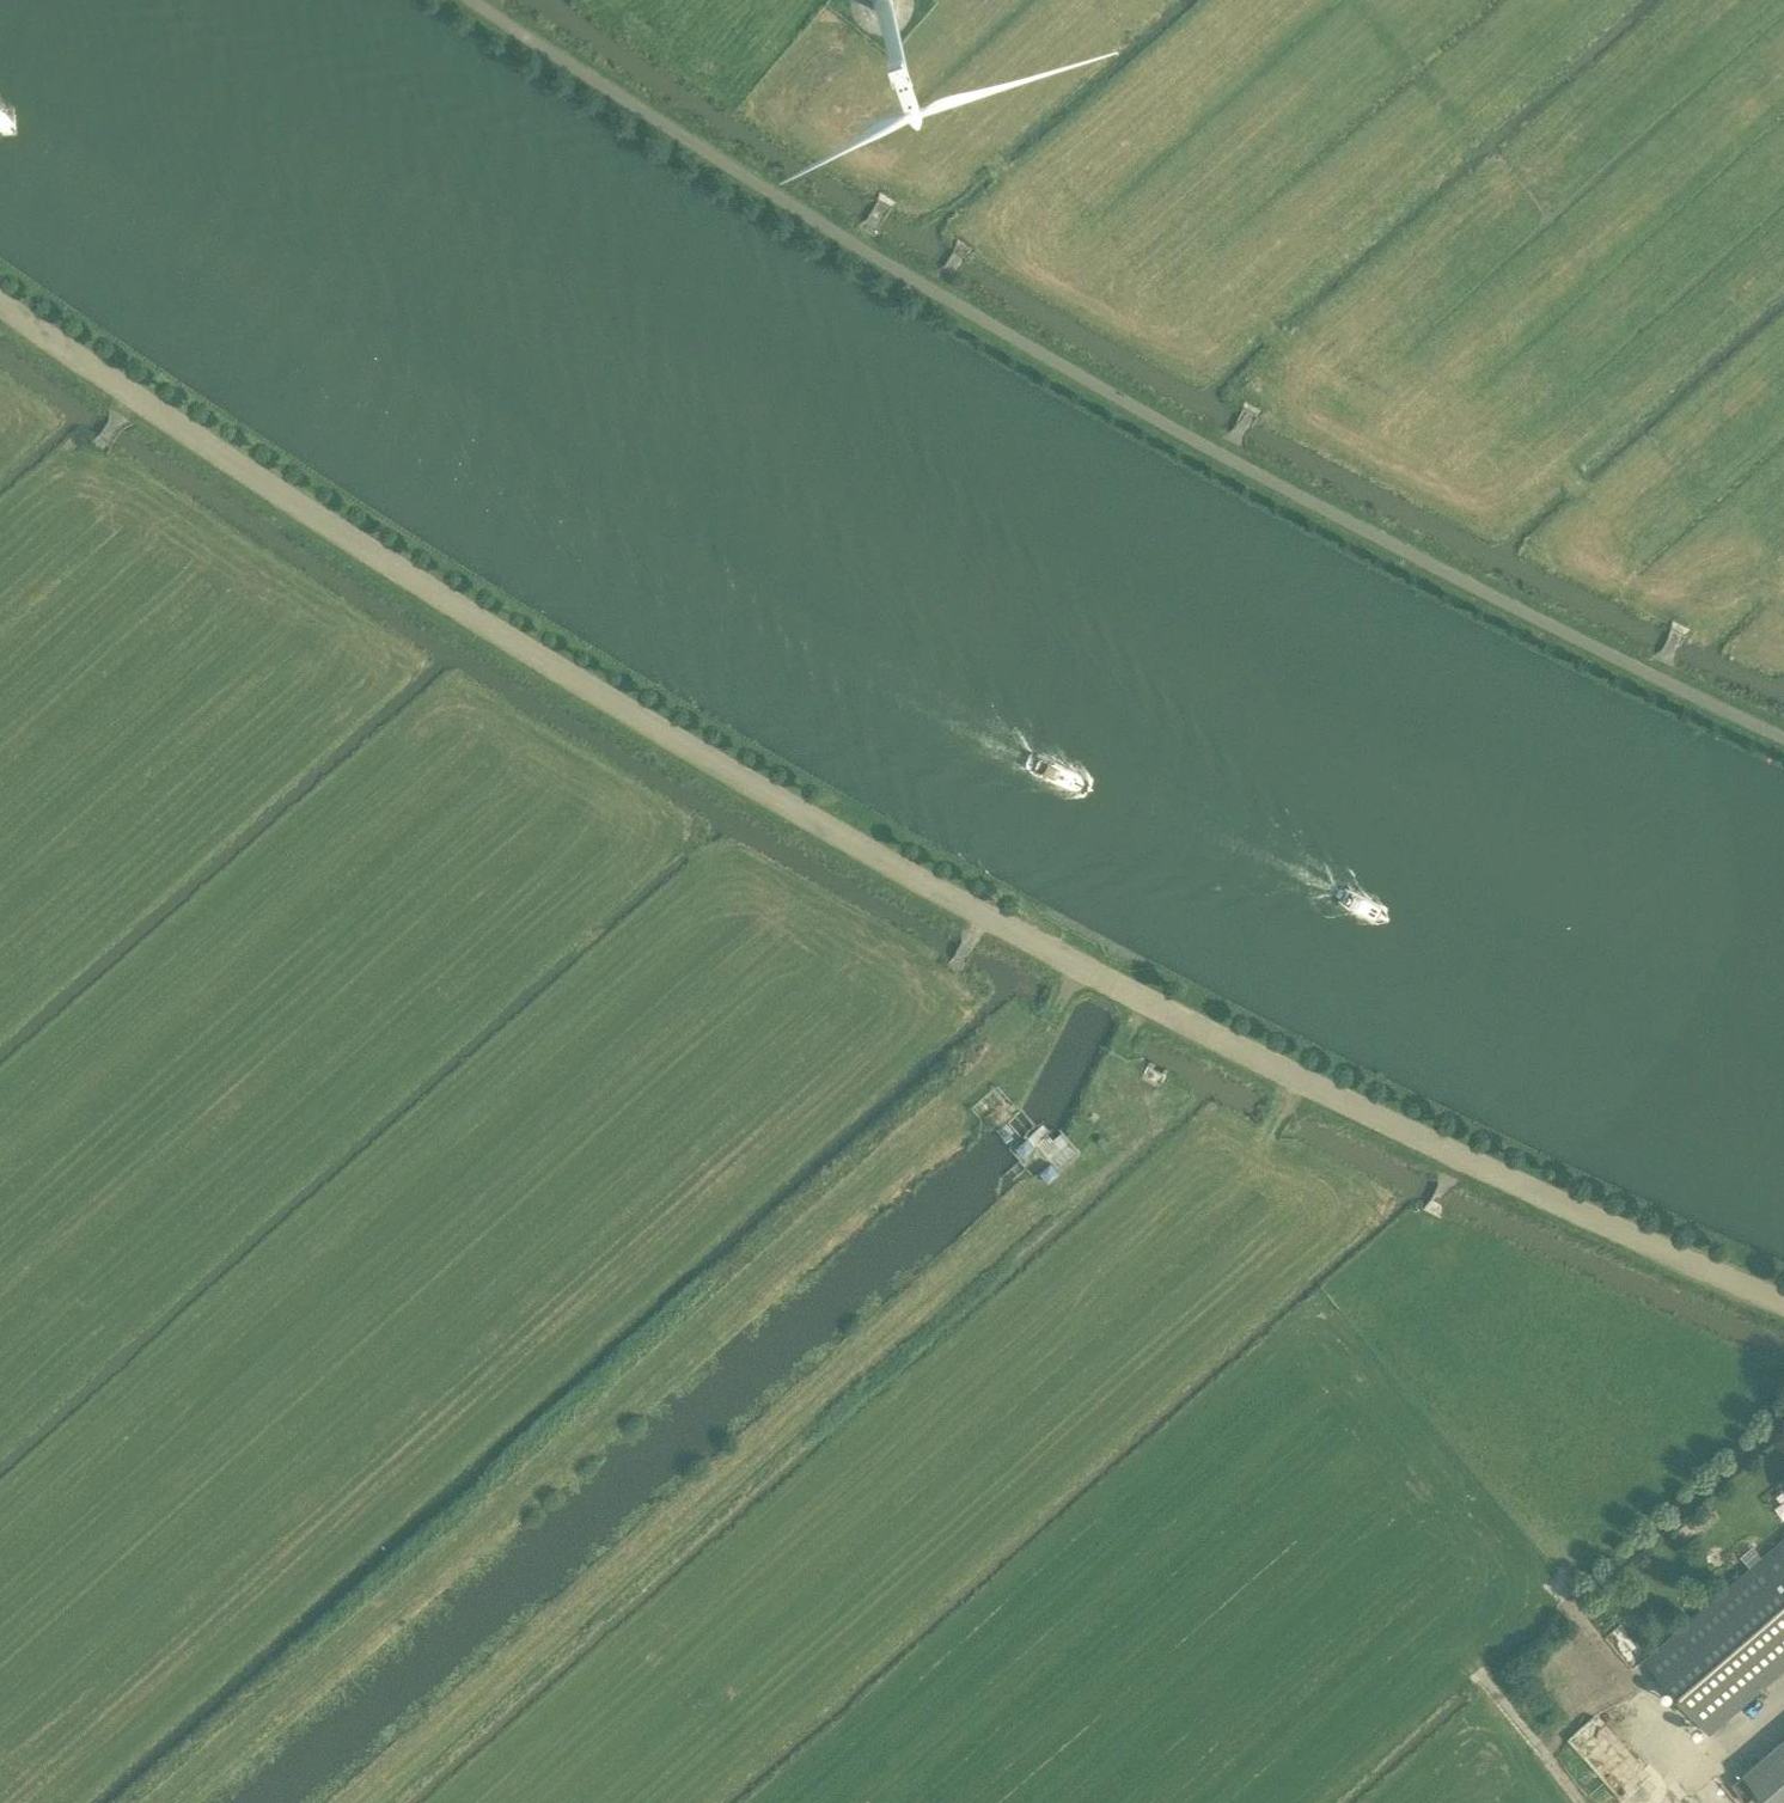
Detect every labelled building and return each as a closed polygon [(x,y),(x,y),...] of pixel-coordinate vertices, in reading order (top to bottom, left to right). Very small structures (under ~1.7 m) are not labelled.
[(874,0),(874,2),(873,4),(874,6),(874,7),(875,9),(876,10),(877,11),(879,12),(880,13),(882,13),(884,13),(885,13),(887,12),(888,11),(890,10),(891,9),(891,7),(892,6),(892,4),(892,2),(892,0),(891,0),(874,0)] [(1657,1648),(1631,1616),(1607,1638),(1633,1669),(1647,1658),(1711,1733),(1783,1670),(1783,1539),(1752,1566),(1657,1648)] [(1771,1802),(1783,1802),(1783,1740),(1746,1773),(1771,1802)]
